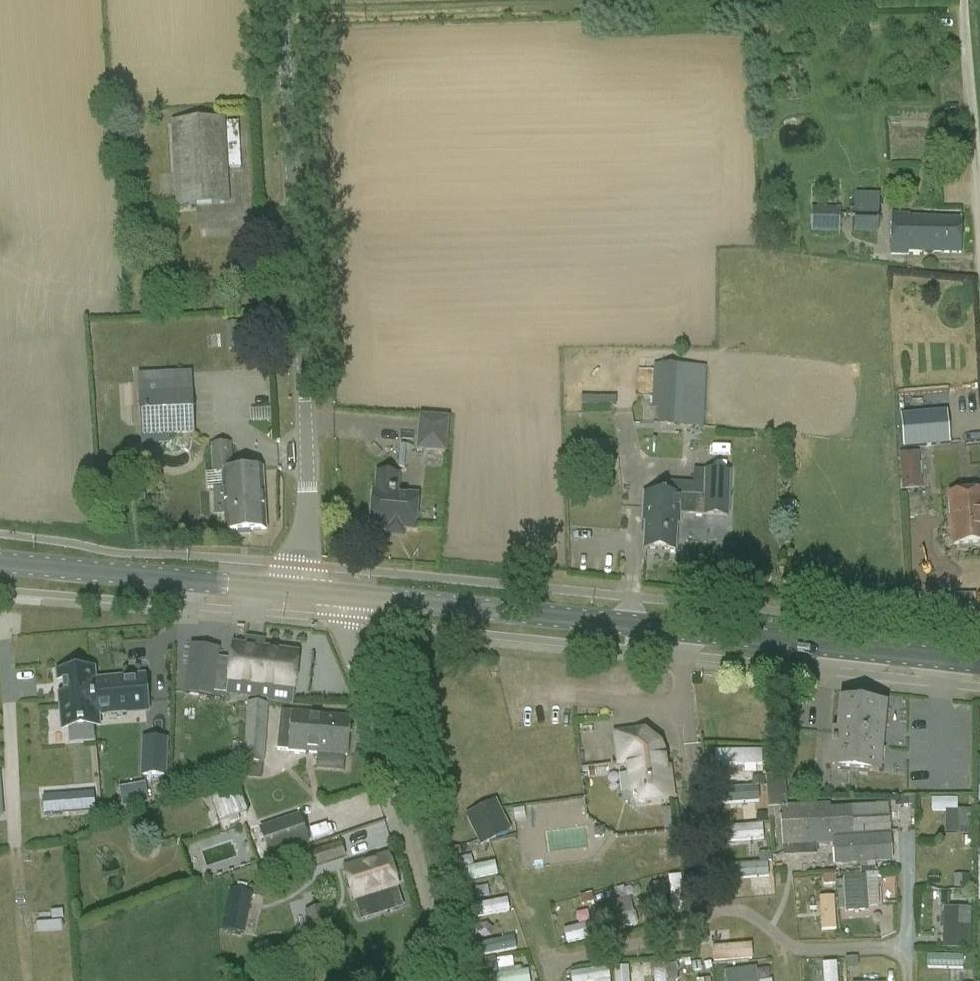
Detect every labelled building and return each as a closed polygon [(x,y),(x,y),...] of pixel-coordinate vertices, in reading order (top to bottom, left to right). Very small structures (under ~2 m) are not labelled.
[(172,123),(177,207),(229,204),(224,120),(172,123)] [(855,232),(878,233),(880,195),(856,194),(855,232)] [(812,233),(840,234),(841,208),(813,207),(812,233)] [(891,256),(908,256),(908,253),(960,254),(961,220),(909,219),(909,215),(892,215),(891,256)] [(192,372),(138,375),(142,442),(164,441),(163,437),(196,435),(192,372)] [(660,380),(658,426),(678,427),(681,381),(660,380)] [(582,407),(613,408),(613,398),(582,398),(582,407)] [(947,413),(900,416),(902,449),(949,446),(947,413)] [(451,418),(420,415),(417,452),(448,454),(451,418)] [(266,530),(263,470),(233,471),(231,444),(212,445),(213,475),(223,475),(223,490),(214,490),(215,518),(225,517),(226,533),(266,530)] [(405,469),(407,446),(401,446),(399,468),(405,469)] [(902,457),(903,479),(921,478),(920,456),(902,457)] [(644,494),(642,523),(644,523),(643,551),(675,552),(677,525),(680,525),(680,515),(729,518),(731,472),(705,471),(704,497),(644,494)] [(371,526),(389,528),(389,531),(402,533),(403,529),(414,530),(417,497),(400,495),(402,477),(378,475),(377,493),(374,493),(371,526)] [(979,543),(979,499),(950,502),(954,545),(979,543)] [(290,697),(293,644),(229,640),(225,693),(290,697)] [(216,655),(188,653),(185,699),(213,701),(216,655)] [(94,681),(93,668),(57,671),(63,732),(99,729),(97,716),(94,681)] [(146,676),(94,681),(97,716),(149,712),(146,676)] [(842,702),(838,733),(834,733),(830,768),(879,773),(885,706),(842,702)] [(248,703),(244,764),(265,765),(269,705),(248,703)] [(350,719),(292,714),(281,713),(278,752),(347,757),(350,719)] [(634,795),(642,802),(645,801),(645,802),(673,798),(670,779),(665,780),(663,769),(665,769),(663,752),(654,753),(653,743),(645,736),(637,737),(636,731),(616,734),(620,763),(630,762),(633,792),(634,792),(634,795)] [(168,739),(143,738),(141,775),(166,776),(168,739)] [(897,772),(898,758),(885,758),(884,772),(897,772)] [(478,768),(480,773),(452,787),(482,846),(510,832),(494,801),(506,795),(494,772),(498,770),(493,760),(478,768)] [(760,785),(761,805),(787,805),(786,777),(753,778),(753,785),(760,785)] [(220,824),(248,814),(234,778),(207,788),(220,824)] [(732,802),(759,802),(759,786),(732,786),(732,802)] [(70,792),(50,794),(51,808),(71,806),(70,792)] [(958,808),(959,798),(932,798),(932,810),(947,810),(947,834),(970,834),(970,808),(958,808)] [(889,866),(886,806),(784,813),(787,852),(833,848),(834,870),(889,866)] [(300,815),(259,829),(270,859),(310,845),(300,815)] [(671,816),(663,817),(664,831),(672,830),(671,816)] [(315,868),(346,858),(341,842),(305,854),(309,866),(314,864),(315,868)] [(397,888),(387,856),(344,870),(354,902),(397,888)] [(844,875),(846,909),(882,908),(880,874),(844,875)] [(250,893),(231,890),(223,929),(243,933),(250,893)] [(820,897),(822,930),(837,929),(835,896),(820,897)] [(305,912),(313,942),(333,937),(325,907),(305,912)] [(944,948),(972,949),(972,907),(944,907),(944,948)] [(586,926),(565,929),(567,941),(587,938),(586,926)] [(928,968),(964,968),(964,955),(929,954),(928,968)] [(838,961),(811,963),(812,977),(824,977),(825,980),(839,980),(838,961)] [(608,966),(571,973),(572,980),(611,980),(608,966)] [(654,980),(679,980),(678,967),(653,968),(654,980)] [(773,979),(759,980),(758,967),(726,970),(727,980),(774,980),(773,979)] [(617,980),(640,980),(639,968),(617,969),(617,980)] [(530,969),(494,970),(495,980),(530,980),(530,969)]
